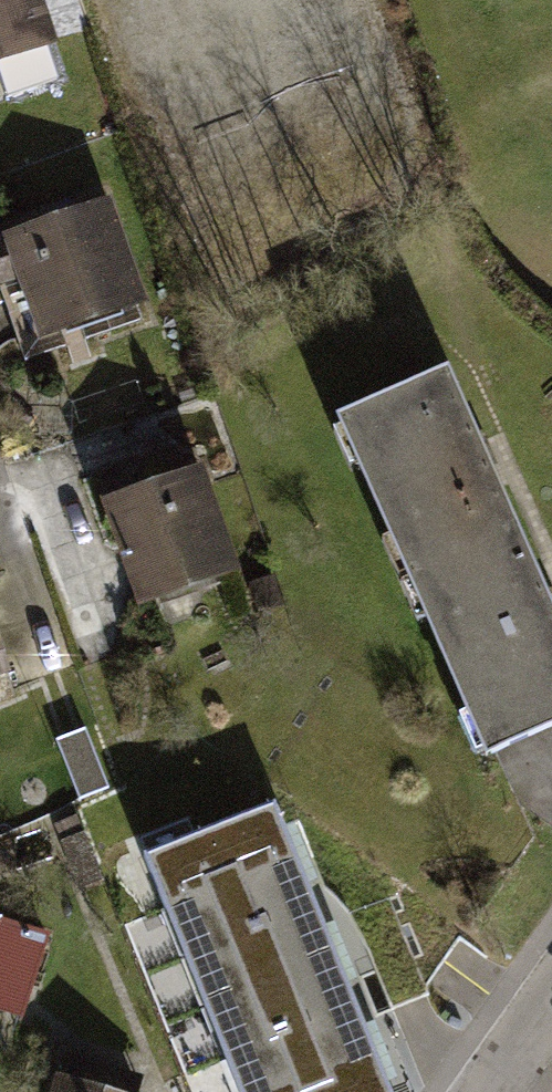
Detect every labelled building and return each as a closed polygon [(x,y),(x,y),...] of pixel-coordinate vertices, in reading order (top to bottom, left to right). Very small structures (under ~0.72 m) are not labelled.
[(95,28),(86,0),(0,0),(0,60),(95,28)] [(147,177),(36,220),(79,332),(191,288),(147,177)] [(347,415),(492,751),(551,725),(551,614),(448,372),(347,415)] [(243,454),(144,495),(185,595),(284,554),(243,454)] [(0,529),(0,660),(46,642),(3,528),(0,529)] [(143,852),(163,903),(295,852),(275,801),(143,852)] [(163,903),(183,954),(314,901),(295,852),(163,903)] [(183,954),(203,1004),(333,951),(314,901),(183,954)] [(18,1010),(43,933),(0,920),(0,1004),(18,1010)] [(203,1004),(222,1053),(352,1001),(333,951),(203,1004)] [(237,1091),(273,1091),(372,1052),(352,1001),(222,1053),(237,1091)] [(372,1052),(273,1091),(388,1091),(372,1052)] [(66,1059),(56,1091),(112,1091),(117,1074),(66,1059)]
